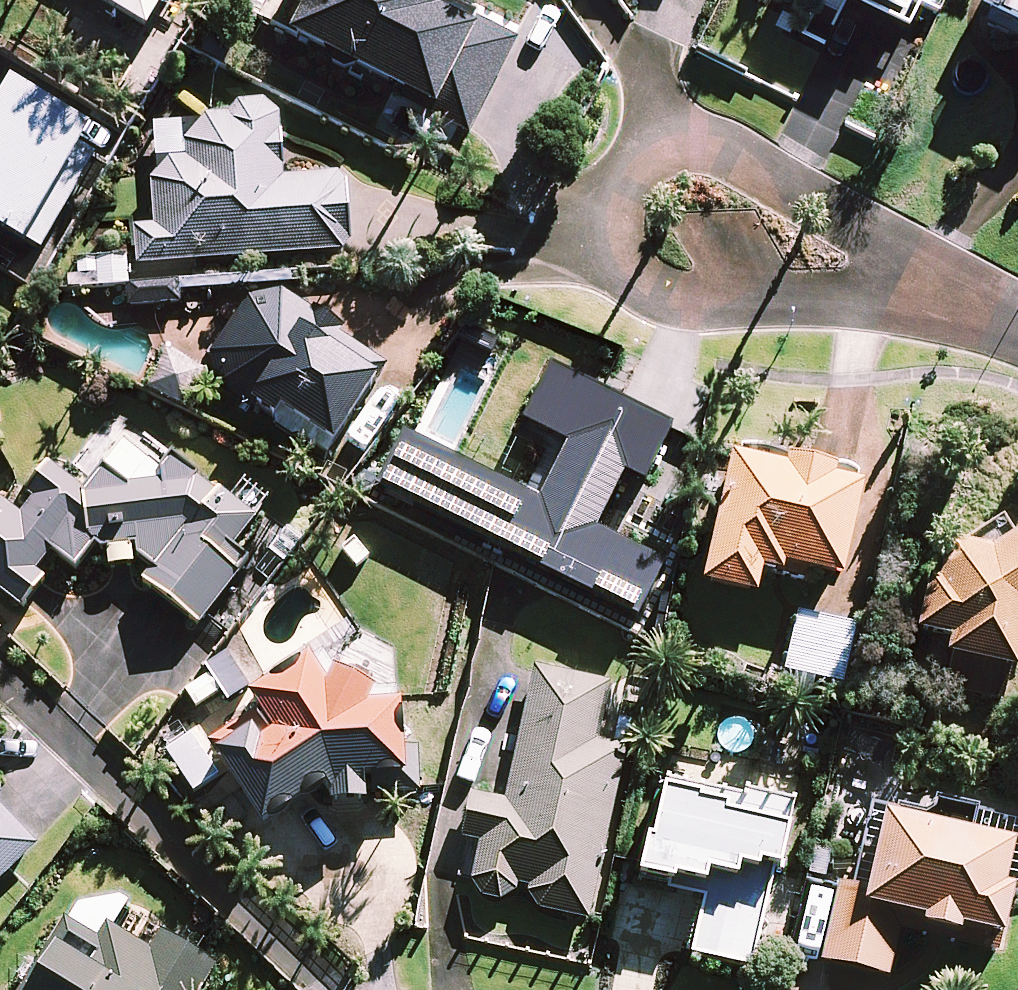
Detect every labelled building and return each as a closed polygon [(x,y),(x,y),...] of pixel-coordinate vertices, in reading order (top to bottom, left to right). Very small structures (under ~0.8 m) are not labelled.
[(162,0),(92,0),(143,31),(162,0)] [(444,0),(283,0),(269,26),(433,110),(430,116),(467,136),(517,38),(444,0)] [(894,45),(914,5),(934,15),(942,0),(801,0),(894,45)] [(983,16),(1017,32),(1017,0),(990,0),(983,16)] [(88,129),(0,79),(0,229),(38,251),(92,158),(77,149),(88,129)] [(281,180),(275,101),(211,106),(195,127),(146,130),(153,227),(133,229),(136,266),(345,251),(339,176),(281,180)] [(123,259),(79,263),(82,289),(126,284),(123,259)] [(178,305),(177,283),(126,285),(127,307),(178,305)] [(341,331),(280,293),(248,301),(213,357),(215,387),(243,404),(250,393),(330,444),(380,365),(336,338),(341,331)] [(43,462),(21,492),(28,498),(17,513),(0,500),(0,591),(20,605),(40,577),(33,573),(51,549),(74,566),(88,547),(105,546),(107,567),(138,565),(137,556),(151,566),(140,581),(200,624),(266,529),(111,417),(66,479),(43,462)] [(858,478),(727,452),(701,585),(753,595),(760,562),(839,577),(858,478)] [(981,541),(979,551),(959,547),(952,579),(927,573),(914,633),(951,641),(940,689),(1005,703),(1017,644),(1017,543),(981,541)] [(854,627),(796,615),(784,671),(842,683),(854,627)] [(178,710),(193,722),(237,665),(217,649),(191,682),(197,687),(178,710)] [(209,749),(254,825),(327,782),(326,800),(414,805),(417,745),(392,744),(393,704),(363,703),(371,689),(332,667),(322,685),(306,658),(246,693),(261,718),(209,749)] [(534,909),(577,917),(594,906),(624,749),(594,744),(606,684),(530,670),(505,802),(468,795),(460,838),(478,842),(471,883),(479,898),(504,903),(516,891),(518,884),(528,886),(526,896),(534,909)] [(662,767),(648,834),(640,832),(631,877),(667,885),(665,893),(700,901),(689,954),(749,967),(768,879),(775,881),(792,799),(725,785),(726,781),(662,767)] [(1004,896),(1017,899),(1017,821),(971,811),(967,831),(872,811),(864,848),(856,885),(837,881),(820,962),(888,976),(900,920),(995,940),(1004,896)] [(33,847),(0,812),(0,878),(33,847)] [(68,921),(26,989),(195,989),(211,964),(161,933),(150,951),(107,925),(98,939),(68,921)]
